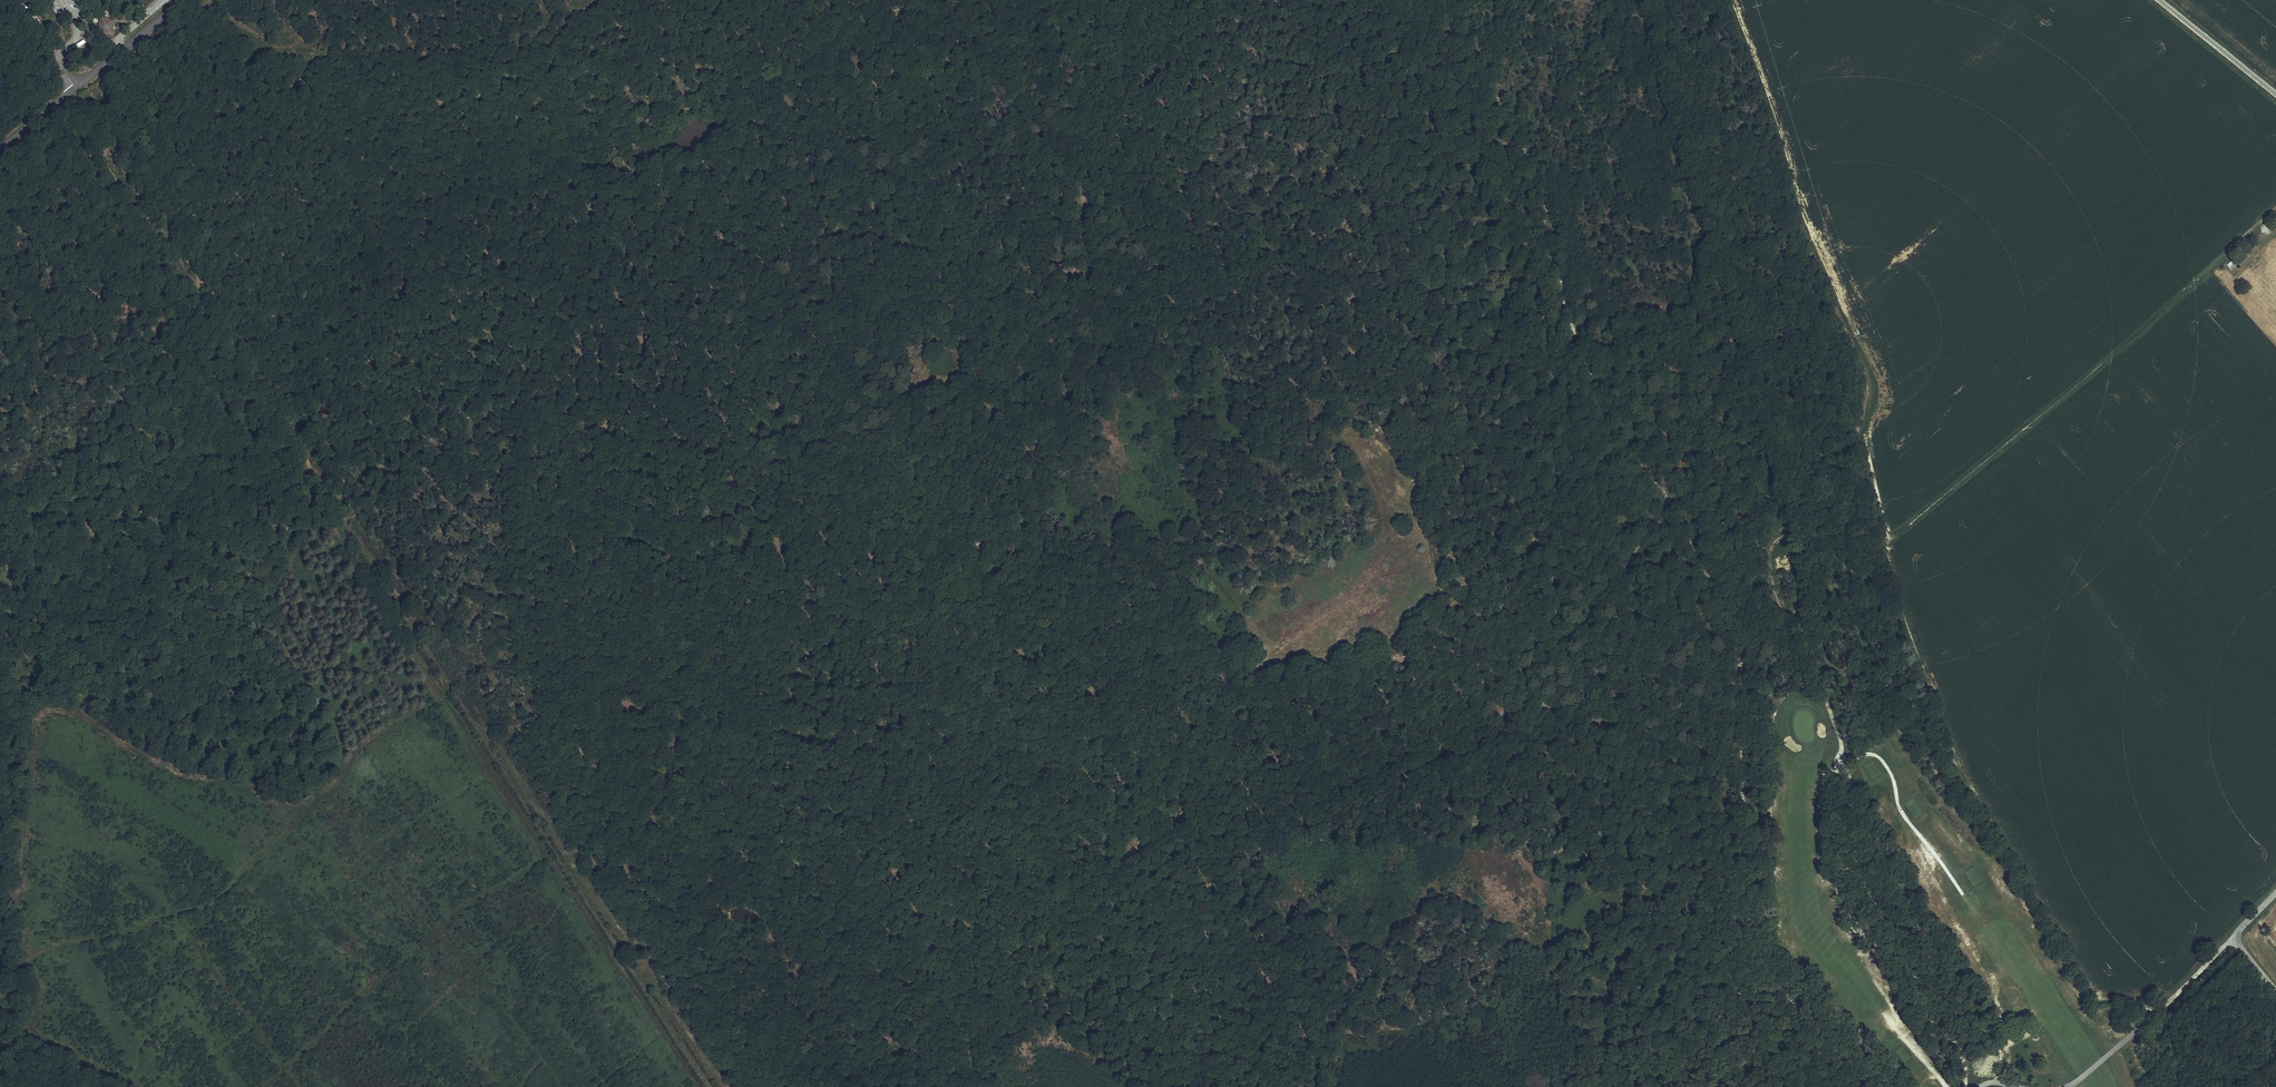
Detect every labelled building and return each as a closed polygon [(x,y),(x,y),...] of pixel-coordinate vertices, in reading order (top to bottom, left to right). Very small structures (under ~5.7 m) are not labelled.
[(105,34),(112,30),(107,21),(99,27),(103,34),(105,34)] [(2262,234),(2269,232),(2266,224),(2260,226),(2262,234)]
